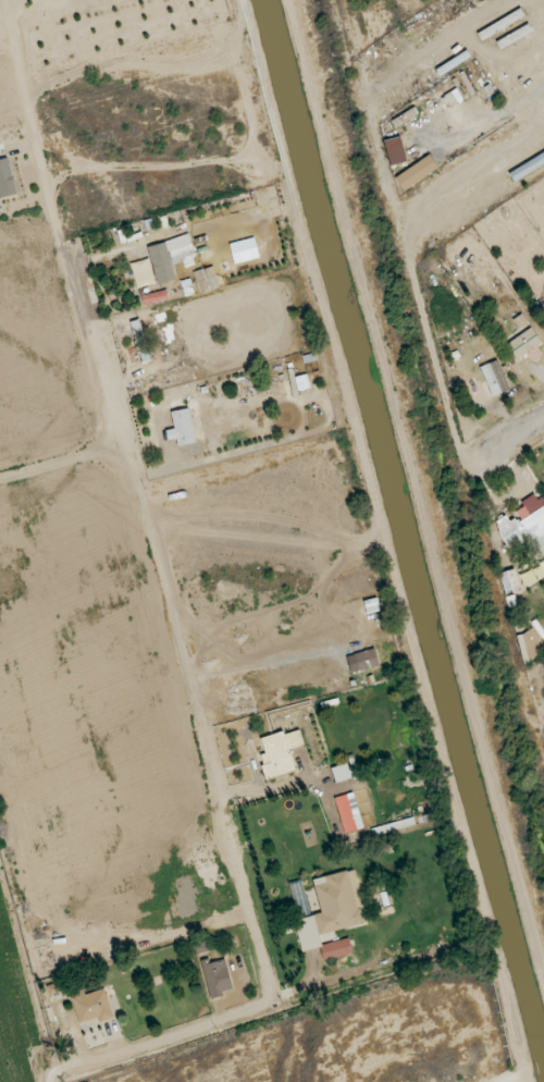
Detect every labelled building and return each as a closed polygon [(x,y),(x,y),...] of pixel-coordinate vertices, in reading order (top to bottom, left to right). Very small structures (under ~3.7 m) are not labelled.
[(481,39),(525,19),(521,11),(477,31),(481,39)] [(533,40),(523,23),(494,39),(503,56),(533,40)] [(407,162),(400,136),(384,141),(391,166),(407,162)] [(439,170),(431,156),(394,176),(402,190),(439,170)] [(17,195),(9,158),(0,160),(0,198),(17,195)] [(157,283),(176,279),(173,263),(195,258),(191,236),(149,245),(157,283)] [(199,292),(218,288),(214,267),(194,271),(199,292)] [(141,296),(143,306),(169,299),(166,289),(141,296)] [(521,331),(505,344),(517,360),(542,342),(521,314),(513,320),(521,331)] [(129,323),(143,362),(151,359),(137,320),(129,323)] [(482,365),(490,396),(508,392),(500,361),(482,365)] [(177,439),(178,446),(196,442),(189,408),(171,412),(174,429),(166,431),(168,441),(177,439)] [(543,547),(543,500),(542,497),(538,500),(535,495),(514,509),(519,517),(511,523),(506,516),(493,523),(514,554),(524,547),(531,556),(543,547)] [(500,573),(504,593),(520,590),(516,569),(500,573)] [(540,662),(538,654),(543,653),(537,630),(516,635),(524,665),(540,662)] [(353,654),(359,672),(379,665),(374,648),(353,654)] [(261,739),(265,753),(260,755),(266,780),(296,771),(289,749),(304,745),(299,728),(261,739)] [(336,782),(351,778),(347,763),(331,768),(336,782)] [(345,834),(358,830),(347,794),(335,798),(345,834)] [(313,879),(321,913),(311,916),(305,893),(293,896),(299,920),(294,921),(301,952),(320,948),(323,960),(352,954),(349,939),(322,945),(319,934),(364,924),(360,906),(363,905),(355,870),(313,879)] [(232,989),(226,958),(202,962),(209,1000),(224,997),(223,991),(232,989)] [(66,991),(63,975),(45,979),(48,994),(66,991)] [(85,995),(83,990),(70,994),(80,1025),(88,1022),(90,1027),(114,1019),(105,989),(85,995)]
